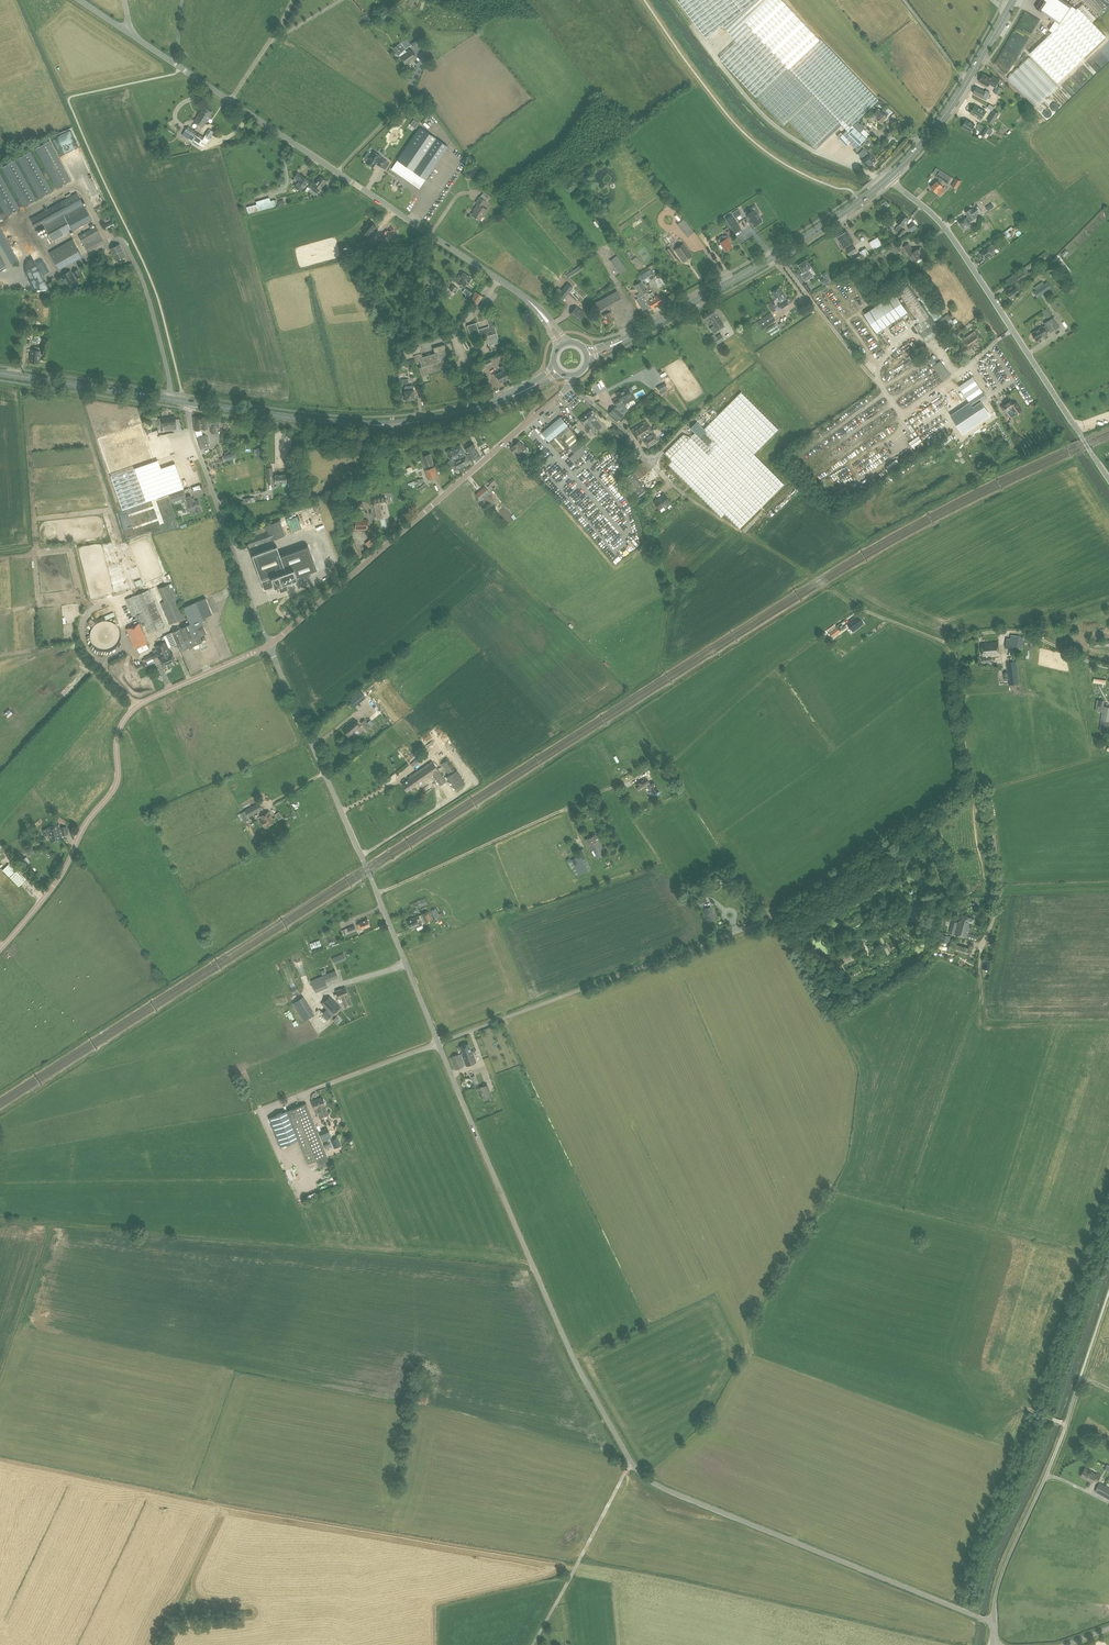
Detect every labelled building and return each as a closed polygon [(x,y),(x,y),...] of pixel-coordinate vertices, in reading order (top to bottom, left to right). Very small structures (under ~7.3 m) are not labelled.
[(706,38),(724,25),(737,42),(720,58),(783,125),(789,120),(816,149),(842,125),(847,131),(843,134),(845,136),(846,137),(847,136),(849,134),(848,134),(855,127),(852,125),(879,100),(821,38),(821,39),(819,37),(784,0),(678,0),(706,38)] [(1036,8),(1041,12),(1042,12),(1048,16),(1055,21),(1056,22),(1060,24),(1076,9),(1063,0),(1041,0),(1036,8)] [(1082,4),(1078,8),(1092,22),(1096,18),(1082,4)] [(1052,32),(1030,53),(1057,82),(1105,37),(1092,22),(1078,8),(1077,8),(1076,9),(1060,24),(1052,32)] [(397,45),(393,48),(398,54),(397,54),(406,66),(417,58),(410,48),(406,51),(404,49),(400,43),(397,45)] [(430,48),(424,52),(431,61),(436,57),(430,48)] [(983,74),(979,81),(988,86),(989,84),(996,87),(997,85),(1000,80),(993,76),(992,78),(983,74)] [(996,87),(993,92),(999,95),(1003,88),(997,85),(996,87)] [(976,87),(973,93),(982,98),(982,97),(986,99),(987,98),(989,99),(991,96),(989,95),(990,93),(986,90),(985,92),(976,87)] [(975,105),(971,113),(981,119),(986,112),(975,105)] [(204,107),(194,121),(199,125),(209,110),(204,107)] [(879,108),(873,114),(881,122),(887,116),(889,113),(884,109),(882,111),(879,108)] [(209,110),(199,125),(203,127),(212,113),(209,110)] [(994,110),(987,121),(992,124),(999,113),(994,110)] [(967,119),(962,127),(970,132),(974,124),(967,119)] [(857,122),(854,125),(861,132),(864,129),(865,129),(862,126),(863,125),(861,123),(860,124),(857,122)] [(183,133),(182,135),(183,136),(187,139),(189,137),(190,138),(195,131),(188,126),(183,133)] [(978,126),(976,129),(980,131),(979,133),(980,134),(979,135),(983,137),(984,136),(986,133),(990,135),(993,131),(984,126),(983,126),(982,129),(978,126)] [(419,127),(391,169),(419,189),(448,147),(419,127)] [(855,127),(848,134),(849,134),(859,145),(866,138),(855,127)] [(195,131),(190,138),(200,145),(200,144),(204,147),(210,138),(210,137),(214,132),(208,129),(205,134),(206,135),(204,137),(195,131)] [(864,129),(861,132),(867,138),(870,135),(864,129)] [(843,134),(839,137),(846,146),(850,143),(850,142),(846,137),(845,136),(843,134)] [(58,139),(60,145),(66,143),(65,141),(68,140),(67,136),(58,139)] [(49,141),(36,148),(57,188),(71,181),(49,141)] [(52,191),(31,151),(28,153),(18,158),(39,198),(52,191)] [(367,153),(363,158),(367,161),(366,163),(373,167),(375,163),(381,167),(386,161),(380,157),(380,156),(373,151),(371,155),(367,153)] [(867,152),(862,157),(865,160),(862,162),(870,169),(873,166),(872,164),(876,160),(867,152)] [(2,167),(23,206),(37,199),(15,160),(2,167)] [(935,184),(931,187),(936,192),(937,191),(940,195),(945,190),(942,186),(940,183),(942,180),(947,183),(951,177),(940,170),(936,176),(939,179),(937,181),(934,183),(935,184)] [(0,172),(0,203),(7,216),(20,208),(0,172)] [(294,177),(292,180),(296,183),(303,188),(309,181),(302,176),(297,173),(294,177)] [(314,185),(313,187),(318,191),(320,189),(321,190),(327,181),(320,176),(314,185)] [(306,191),(310,195),(315,190),(310,186),(306,191)] [(92,193),(96,204),(105,201),(101,190),(92,193)] [(92,220),(82,202),(77,192),(29,219),(36,231),(44,226),(52,242),(92,220)] [(477,208),(472,215),(473,215),(473,216),(477,219),(477,218),(479,220),(482,216),(483,216),(487,210),(483,207),(486,201),(480,197),(476,203),(478,204),(476,208),(477,208)] [(244,202),(240,203),(243,215),(248,214),(253,212),(264,209),(275,206),(273,202),(273,200),(270,201),(269,198),(266,199),(261,200),(256,202),(256,204),(246,207),(245,202),(244,202)] [(964,218),(959,221),(964,229),(969,225),(971,224),(969,221),(976,217),(975,214),(979,211),(976,207),(972,210),(971,209),(966,212),(968,216),(965,219),(964,218)] [(749,210),(745,213),(747,215),(746,215),(749,219),(748,220),(750,223),(751,223),(754,227),(762,221),(758,214),(760,213),(757,208),(750,213),(749,210)] [(896,227),(894,231),(898,233),(897,234),(900,237),(904,231),(901,228),(905,223),(904,223),(907,218),(904,216),(905,216),(902,214),(902,215),(901,214),(896,222),(899,224),(896,227)] [(732,215),(726,219),(733,229),(739,225),(732,215)] [(107,229),(110,227),(114,225),(115,224),(113,220),(105,225),(107,229)] [(683,220),(679,224),(688,235),(693,231),(683,220)] [(365,226),(361,231),(368,236),(370,233),(372,235),(375,232),(373,230),(376,226),(370,221),(368,223),(365,226)] [(114,225),(110,227),(115,237),(118,235),(114,225)] [(83,244),(100,235),(95,226),(79,236),(83,244)] [(1007,230),(1003,233),(1004,236),(1005,236),(1007,238),(1012,235),(1009,231),(1007,230)] [(846,231),(837,237),(844,247),(853,241),(846,231)] [(100,235),(83,244),(88,251),(104,242),(100,235)] [(721,238),(719,240),(721,242),(726,251),(732,246),(729,242),(730,241),(728,238),(728,237),(727,238),(726,236),(726,235),(724,237),(723,235),(720,237),(721,238)] [(878,237),(869,242),(871,245),(874,249),(882,244),(878,237)] [(48,253),(58,271),(82,257),(72,239),(48,253)] [(893,242),(888,245),(895,254),(899,251),(893,242)] [(683,243),(674,249),(683,262),(692,256),(683,243)] [(908,243),(904,247),(914,262),(925,255),(920,247),(914,251),(908,243)] [(994,243),(980,252),(984,259),(993,253),(992,251),(997,248),(994,243)] [(119,244),(110,248),(117,261),(125,256),(119,244)] [(370,244),(357,247),(359,254),(372,251),(370,244)] [(854,246),(846,250),(849,256),(857,251),(854,246)] [(670,248),(667,250),(674,260),(677,258),(670,248)] [(866,248),(860,252),(863,257),(869,254),(866,248)] [(43,268),(47,266),(44,261),(46,260),(40,250),(34,254),(43,268)] [(860,253),(852,258),(855,262),(862,258),(860,253)] [(82,267),(93,261),(90,255),(79,262),(82,267)] [(617,255),(610,260),(620,273),(626,269),(617,255)] [(865,258),(855,265),(858,271),(869,264),(865,258)] [(802,262),(799,264),(799,265),(803,272),(801,273),(805,281),(813,276),(810,271),(812,269),(811,267),(807,260),(802,263),(802,262)] [(1060,263),(1058,265),(1068,278),(1071,276),(1061,262),(1060,263)] [(568,276),(578,269),(576,265),(565,272),(568,276)] [(1025,267),(1015,274),(1020,281),(1030,274),(1025,267)] [(68,287),(69,288),(77,284),(74,279),(76,278),(81,276),(78,272),(77,269),(73,272),(75,276),(74,277),(70,271),(62,275),(65,281),(68,287)] [(650,270),(639,278),(644,285),(654,277),(650,270)] [(459,275),(454,281),(464,288),(466,285),(468,286),(470,282),(469,281),(471,278),(463,272),(461,276),(459,275)] [(909,285),(897,292),(920,326),(917,327),(927,342),(954,323),(946,311),(941,315),(927,295),(926,296),(918,281),(911,285),(918,297),(917,298),(909,285)] [(640,282),(635,285),(639,293),(636,295),(638,298),(636,299),(639,305),(645,312),(652,308),(644,296),(645,296),(644,295),(642,293),(645,291),(640,282)] [(1047,282),(1034,291),(1038,297),(1051,288),(1047,282)] [(1042,282),(1034,288),(1036,290),(1044,284),(1042,282)] [(1068,282),(1060,290),(1064,293),(1072,286),(1068,282)] [(558,288),(554,293),(563,301),(573,288),(567,283),(562,291),(558,288)] [(807,283),(804,286),(808,293),(812,291),(807,283)] [(1014,285),(1006,290),(1010,296),(1012,299),(1017,294),(1016,292),(1018,291),(1018,290),(1021,289),(1018,284),(1015,286),(1014,285)] [(431,286),(426,293),(433,299),(438,292),(431,286)] [(780,287),(772,292),(778,301),(779,301),(785,296),(780,287)] [(465,288),(462,292),(469,297),(472,293),(465,288)] [(596,302),(594,303),(600,313),(601,312),(605,310),(607,313),(603,315),(605,319),(606,319),(608,322),(613,319),(614,319),(612,314),(613,314),(611,310),(609,307),(622,300),(617,291),(611,294),(610,292),(607,294),(608,296),(596,302)] [(474,296),(470,302),(476,306),(481,299),(482,297),(476,293),(475,292),(473,295),(474,296)] [(645,296),(644,296),(652,308),(662,302),(660,298),(659,295),(658,296),(658,295),(655,296),(652,292),(645,296)] [(895,295),(865,314),(877,331),(906,312),(895,295)] [(780,303),(778,305),(778,306),(780,309),(781,309),(790,303),(787,299),(785,296),(779,301),(780,303)] [(773,301),(768,304),(773,312),(776,310),(775,308),(773,305),(774,304),(773,301)] [(576,306),(570,314),(579,322),(585,313),(576,306)] [(712,308),(701,315),(705,320),(706,320),(707,321),(709,319),(714,326),(710,328),(713,333),(724,326),(712,308)] [(770,313),(757,321),(762,329),(775,321),(770,313)] [(1043,326),(1032,333),(1037,341),(1048,334),(1047,332),(1049,331),(1050,332),(1059,326),(1053,317),(1044,323),(1045,325),(1043,327),(1043,326)] [(476,323),(467,325),(470,336),(473,335),(474,340),(486,337),(489,345),(499,342),(496,333),(493,334),(491,330),(495,328),(492,318),(487,319),(489,326),(478,329),(476,323)] [(776,324),(767,329),(771,335),(780,330),(776,324)] [(975,331),(963,340),(969,348),(972,346),(974,349),(978,346),(976,344),(981,340),(975,331)] [(950,337),(945,340),(950,349),(955,346),(950,337)] [(411,348),(403,350),(405,359),(414,356),(415,362),(420,361),(422,367),(418,367),(421,376),(446,369),(444,360),(445,357),(444,354),(447,353),(444,344),(433,348),(434,353),(431,354),(430,353),(426,354),(426,356),(423,357),(421,352),(419,346),(411,348)] [(32,350),(30,362),(39,363),(40,351),(32,350)] [(489,359),(480,364),(482,369),(492,364),(489,359)] [(940,362),(934,366),(943,379),(949,375),(940,362)] [(502,371),(495,375),(500,383),(510,377),(506,369),(503,365),(499,367),(502,371)] [(632,380),(638,377),(634,371),(629,375),(632,380)] [(970,402),(950,415),(963,433),(990,415),(981,401),(987,398),(972,377),(959,386),(970,402)] [(665,382),(656,387),(660,394),(667,390),(666,388),(668,387),(665,382)] [(405,395),(403,395),(403,399),(406,399),(406,400),(415,399),(414,390),(413,390),(413,387),(413,385),(409,385),(405,386),(405,390),(405,395)] [(614,406),(609,413),(618,421),(624,414),(622,413),(626,408),(623,405),(624,404),(622,400),(632,395),(630,393),(632,392),(633,391),(633,390),(632,387),(631,387),(630,387),(628,388),(617,394),(618,397),(613,400),(615,405),(616,405),(617,406),(616,407),(615,407),(614,406)] [(683,434),(664,453),(671,461),(668,465),(720,517),(724,514),(739,529),(783,484),(753,454),(778,429),(740,391),(703,429),(696,422),(690,428),(692,430),(694,433),(690,437),(683,434)] [(1004,404),(1001,406),(1004,410),(1009,418),(1016,414),(1022,410),(1016,402),(1015,403),(1015,402),(1013,403),(1011,400),(1005,405),(1004,404)] [(591,411),(586,415),(594,425),(597,430),(602,427),(595,419),(596,418),(593,413),(594,412),(592,410),(591,411)] [(206,415),(193,417),(194,431),(208,429),(207,427),(207,421),(206,415)] [(586,415),(579,420),(588,430),(590,429),(593,433),(597,430),(594,425),(586,415)] [(163,424),(160,424),(160,431),(164,431),(164,427),(176,425),(175,416),(170,417),(162,418),(163,424)] [(208,421),(207,421),(207,427),(210,426),(211,433),(217,433),(216,428),(219,428),(220,422),(220,419),(220,418),(209,416),(208,421)] [(560,417),(542,433),(561,456),(580,440),(560,417)] [(645,420),(630,430),(638,441),(642,438),(643,439),(653,432),(645,420)] [(614,426),(610,429),(615,435),(616,434),(620,433),(614,426)] [(643,439),(642,440),(648,447),(659,440),(653,432),(643,439)] [(205,434),(197,437),(200,449),(209,446),(208,444),(210,444),(208,436),(206,437),(205,434)] [(137,437),(103,449),(112,476),(111,476),(123,510),(184,488),(175,463),(151,471),(149,463),(146,464),(137,437)] [(514,446),(510,449),(514,453),(517,450),(519,453),(526,448),(522,444),(519,441),(514,445),(514,446)] [(473,444),(465,448),(468,453),(471,459),(471,460),(480,455),(473,444)] [(449,461),(445,463),(450,470),(453,468),(454,470),(458,467),(462,466),(463,465),(469,461),(469,460),(471,459),(468,453),(466,455),(465,453),(460,445),(454,448),(454,447),(447,451),(449,456),(448,457),(450,460),(449,461)] [(584,445),(568,458),(573,463),(588,450),(584,445)] [(634,449),(629,452),(635,460),(640,457),(634,449)] [(430,453),(421,456),(425,466),(426,466),(427,469),(425,470),(428,480),(438,476),(435,466),(435,467),(434,463),(430,453)] [(640,463),(631,470),(638,479),(647,472),(640,463)] [(273,468),(268,468),(268,475),(268,476),(268,483),(268,484),(273,484),(273,483),(276,483),(286,483),(286,474),(275,475),(275,476),(273,476),(273,468)] [(632,473),(624,478),(638,496),(645,490),(632,473)] [(539,474),(537,476),(544,484),(546,482),(539,474)] [(425,483),(418,488),(422,493),(429,488),(425,483)] [(485,486),(475,494),(485,505),(488,502),(492,506),(495,503),(490,496),(492,495),(490,494),(491,493),(485,486)] [(183,489),(170,494),(173,503),(176,502),(181,500),(182,504),(183,508),(186,507),(187,512),(190,511),(191,515),(196,513),(202,511),(198,500),(195,501),(194,498),(192,499),(191,495),(186,497),(183,489)] [(664,494),(654,502),(659,509),(670,501),(664,494)] [(649,495),(642,501),(644,505),(652,499),(649,495)] [(386,497),(371,499),(373,507),(374,506),(376,519),(389,516),(386,504),(388,504),(386,497)] [(355,529),(355,530),(368,529),(367,519),(355,519),(355,520),(355,529)] [(255,535),(247,538),(250,547),(285,535),(280,520),(253,529),(255,535)] [(370,539),(365,543),(369,548),(374,544),(370,539)] [(273,547),(252,555),(258,572),(261,580),(264,590),(278,585),(280,591),(288,588),(286,582),(317,571),(308,545),(280,555),(277,546),(273,547)] [(171,583),(158,588),(164,601),(160,603),(169,624),(186,617),(171,583)] [(672,583),(667,586),(670,591),(675,588),(672,583)] [(135,614),(138,622),(143,620),(145,623),(149,633),(164,626),(149,589),(125,599),(132,616),(135,614)] [(190,624),(171,632),(180,651),(193,645),(198,643),(203,641),(200,636),(206,633),(202,623),(205,619),(203,618),(212,614),(205,597),(195,601),(182,607),(190,624)] [(849,622),(847,623),(853,631),(863,623),(858,615),(857,616),(849,622)] [(90,636),(90,637),(90,638),(91,638),(91,639),(91,640),(91,641),(91,642),(92,642),(92,643),(92,644),(93,644),(93,645),(94,646),(95,647),(95,648),(96,648),(97,648),(97,649),(98,649),(98,650),(99,650),(100,650),(101,651),(102,651),(103,651),(104,651),(105,651),(106,651),(107,651),(108,651),(109,651),(110,651),(111,651),(111,650),(112,650),(113,650),(113,649),(114,649),(115,648),(116,648),(116,647),(117,647),(117,646),(118,646),(118,645),(118,644),(119,644),(119,643),(120,642),(120,641),(120,640),(121,639),(121,638),(121,637),(121,636),(121,635),(121,634),(121,633),(120,633),(120,632),(120,631),(120,630),(119,629),(119,628),(118,628),(118,627),(117,626),(116,625),(115,624),(114,624),(114,623),(113,623),(112,622),(111,622),(110,622),(110,621),(109,621),(108,621),(107,621),(106,621),(105,621),(104,621),(103,621),(102,621),(101,621),(101,622),(100,622),(99,622),(99,623),(98,623),(97,623),(97,624),(96,624),(96,625),(95,625),(95,626),(94,626),(94,627),(93,627),(93,628),(92,628),(92,629),(92,630),(91,630),(91,631),(91,632),(91,633),(91,634),(90,634),(90,635),(90,636)] [(136,649),(137,648),(139,652),(149,648),(147,644),(148,643),(139,623),(126,629),(136,649)] [(837,626),(829,633),(833,638),(841,631),(837,626)] [(1006,638),(1005,648),(1017,650),(1017,648),(1022,648),(1024,637),(1018,636),(1019,636),(1011,635),(1010,639),(1006,638)] [(166,641),(155,646),(160,658),(159,658),(163,666),(176,660),(172,652),(171,653),(166,641)] [(998,642),(981,644),(982,657),(983,663),(991,662),(991,656),(999,655),(998,642)] [(146,661),(135,665),(137,670),(148,665),(146,661)] [(1016,661),(1006,662),(1007,672),(1008,677),(1008,678),(1009,685),(1019,684),(1016,661)] [(1097,700),(1094,711),(1102,712),(1103,706),(1104,701),(1097,700)] [(1108,732),(1108,731),(1108,707),(1103,706),(1102,712),(1099,730),(1108,732)] [(343,729),(348,736),(361,727),(355,719),(343,729)] [(364,719),(360,722),(366,730),(370,726),(364,719)] [(422,754),(415,760),(410,764),(411,764),(414,768),(425,758),(422,754)] [(448,759),(442,764),(449,775),(446,777),(455,790),(465,782),(457,770),(456,770),(448,759)] [(402,784),(407,791),(414,786),(415,787),(433,775),(440,785),(446,781),(432,761),(428,764),(416,772),(416,773),(408,778),(409,779),(402,784)] [(666,778),(669,776),(664,767),(660,769),(666,778)] [(635,786),(639,791),(647,785),(648,787),(653,794),(659,790),(654,782),(651,784),(647,779),(651,776),(649,774),(650,773),(649,771),(646,772),(640,776),(641,779),(640,779),(642,781),(635,786)] [(257,803),(245,810),(245,811),(248,817),(249,817),(263,809),(259,803),(259,802),(257,803)] [(245,811),(240,813),(245,822),(250,819),(249,817),(248,817),(245,811)] [(260,820),(264,827),(274,821),(269,811),(261,816),(262,819),(260,820)] [(57,815),(55,818),(65,824),(67,821),(57,815)] [(43,836),(48,834),(51,843),(62,839),(61,835),(62,834),(63,835),(68,834),(66,826),(60,828),(61,829),(59,829),(57,824),(46,827),(47,828),(42,830),(43,836)] [(586,839),(589,845),(596,859),(606,854),(599,840),(599,841),(595,834),(586,839)] [(35,853),(32,849),(26,853),(28,857),(35,853)] [(569,861),(577,876),(591,869),(583,853),(582,854),(569,861)] [(420,900),(410,904),(412,909),(419,906),(420,907),(428,904),(427,903),(425,898),(420,900)] [(704,908),(707,921),(714,919),(711,907),(704,908)] [(430,910),(434,919),(440,917),(439,914),(436,908),(430,910)] [(423,918),(425,923),(434,919),(430,911),(421,914),(422,914),(423,918)] [(411,919),(408,921),(410,927),(415,925),(416,927),(422,925),(420,919),(421,918),(419,915),(415,916),(416,917),(411,919)] [(949,933),(977,940),(978,936),(968,933),(970,926),(969,925),(970,922),(973,923),(974,919),(961,915),(959,923),(952,921),(949,933)] [(360,923),(357,924),(359,930),(362,929),(363,929),(370,926),(367,919),(360,922),(360,923)] [(354,925),(347,928),(349,933),(356,931),(354,925)] [(938,945),(939,945),(947,947),(948,947),(951,937),(941,934),(938,945)] [(882,936),(879,938),(887,954),(890,953),(882,936)] [(314,942),(310,944),(312,949),(321,946),(319,940),(314,942)] [(298,965),(306,962),(303,953),(294,956),(298,965)] [(333,958),(335,963),(345,959),(343,954),(333,958)] [(323,976),(311,980),(315,992),(328,987),(325,981),(330,980),(338,977),(336,971),(323,976)] [(334,995),(336,1000),(342,998),(346,1008),(352,1006),(348,995),(345,988),(340,990),(340,989),(336,991),(337,994),(334,995)] [(321,1014),(327,1020),(341,1007),(330,995),(322,1002),(329,1009),(328,1010),(327,1009),(321,1014)] [(293,1004),(304,1022),(314,1016),(302,998),(293,1004)] [(460,1046),(462,1053),(463,1054),(471,1051),(468,1043),(460,1046)] [(463,1054),(462,1053),(459,1054),(459,1053),(451,1056),(456,1069),(464,1067),(462,1063),(464,1062),(466,1066),(476,1062),(472,1051),(471,1051),(463,1054)] [(483,1100),(490,1097),(485,1085),(479,1087),(483,1100)] [(311,1101),(314,1109),(315,1112),(318,1111),(320,1117),(328,1114),(325,1106),(323,1097),(311,1101)] [(298,1140),(307,1163),(316,1160),(319,1168),(330,1164),(327,1155),(318,1132),(306,1103),(269,1118),(274,1132),(280,1147),(298,1140)] [(328,1128),(318,1132),(322,1141),(331,1137),(328,1128)] [(338,1137),(331,1140),(334,1148),(341,1145),(338,1137)] [(1096,1472),(1095,1473),(1084,1468),(1080,1476),(1091,1481),(1092,1479),(1097,1482),(1101,1475),(1096,1472)] [(1094,1491),(1108,1499),(1108,1488),(1099,1483),(1094,1491)]
